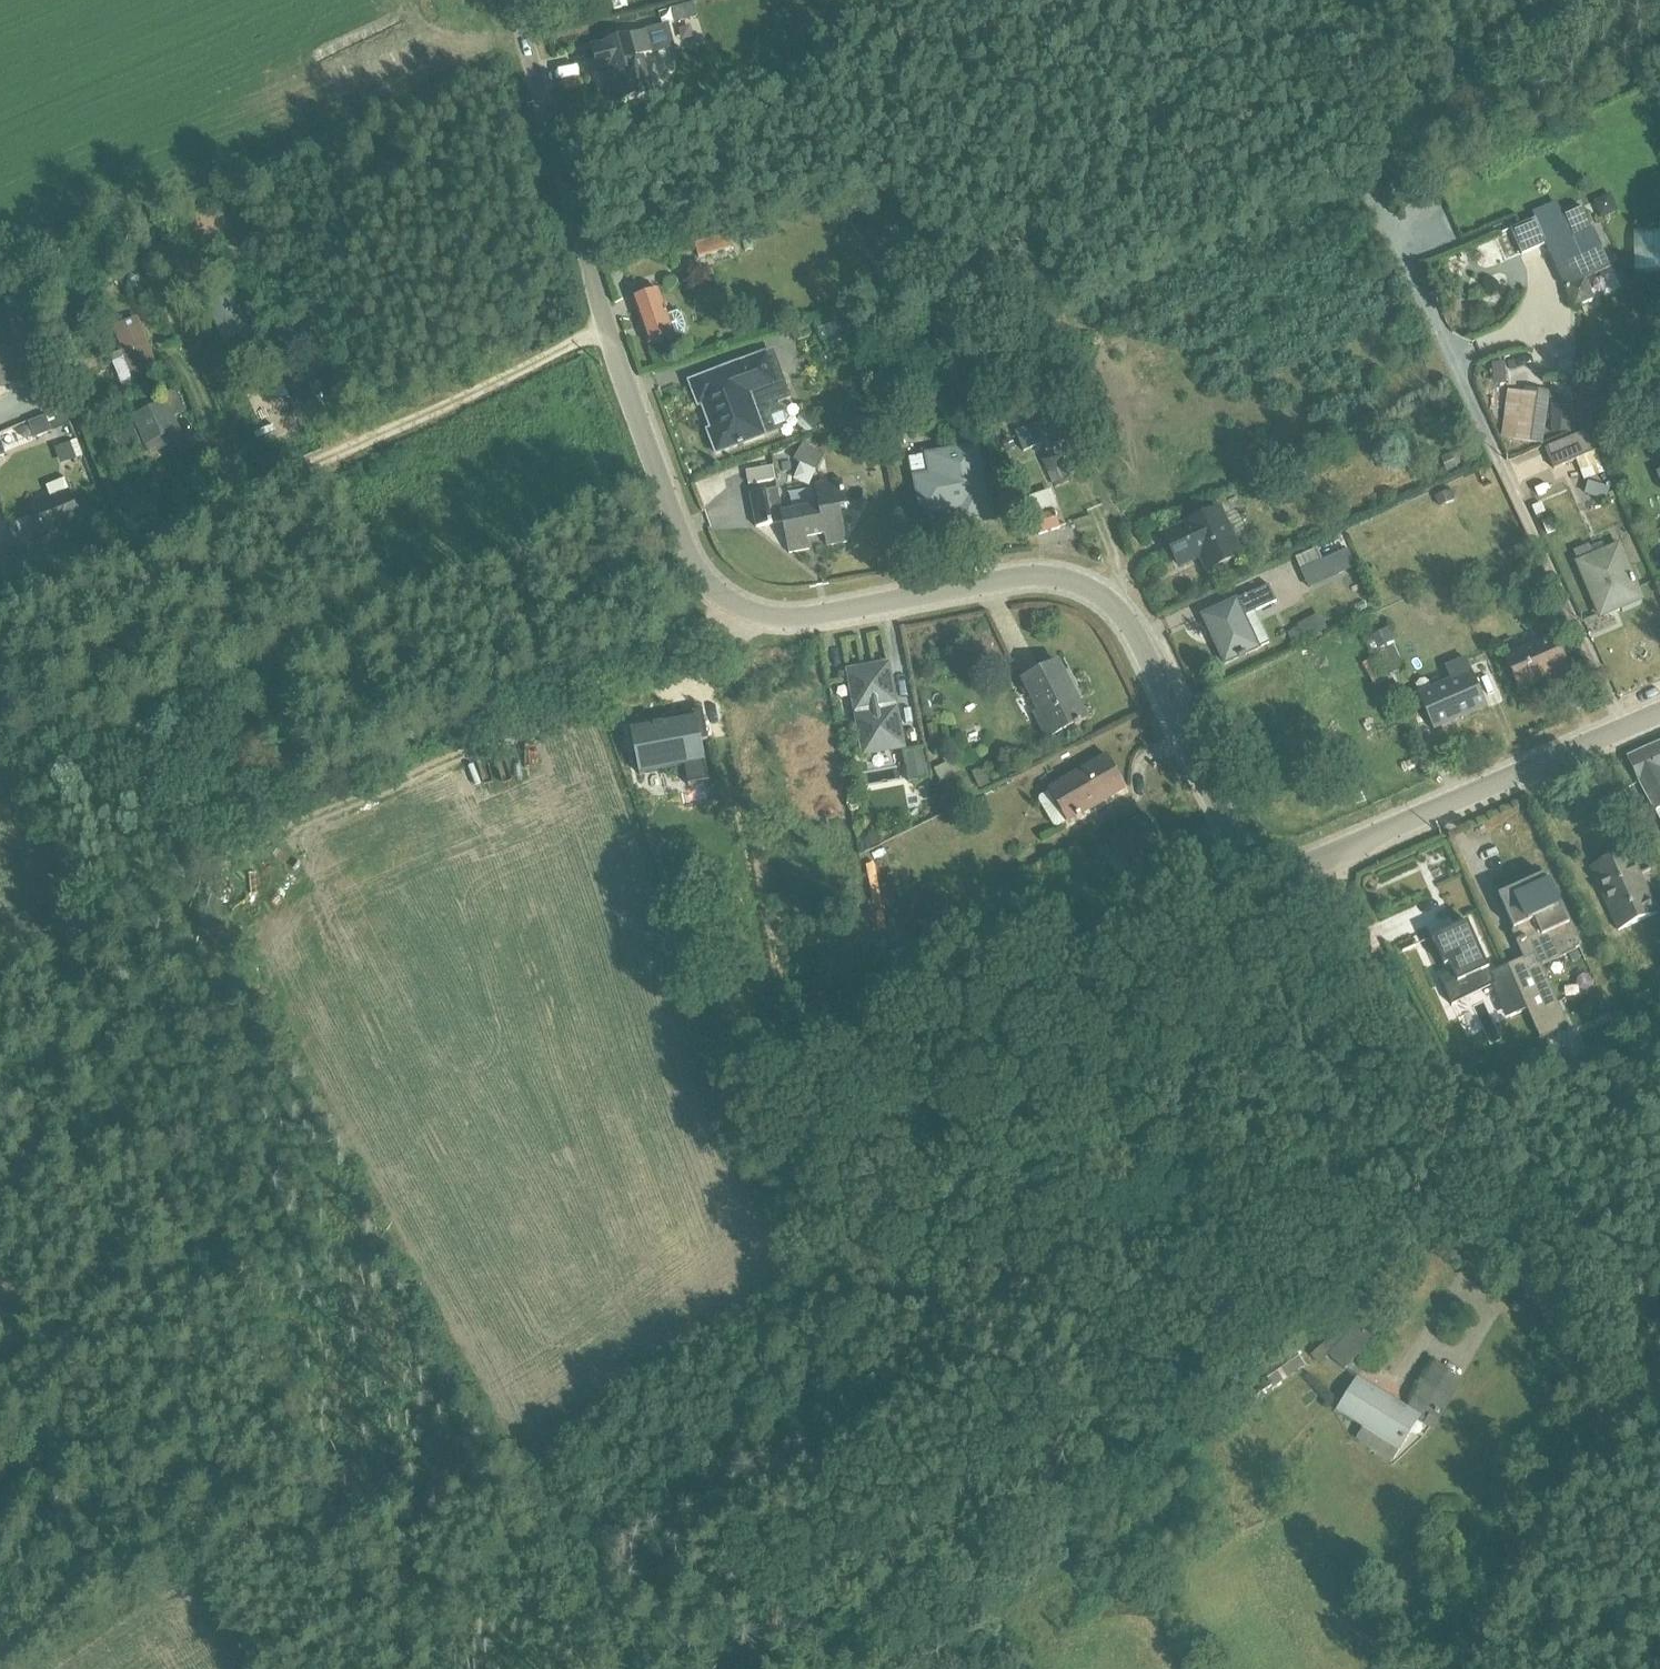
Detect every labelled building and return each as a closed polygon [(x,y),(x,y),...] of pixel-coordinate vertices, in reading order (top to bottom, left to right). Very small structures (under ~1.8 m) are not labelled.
[(661,4),(666,25),(699,17),(695,0),(680,0),(661,4)] [(1359,12),(1396,0),(1355,0),(1359,12)] [(617,107),(656,96),(645,59),(654,56),(654,57),(676,51),(669,26),(646,32),(647,34),(592,49),(600,77),(608,75),(613,92),(612,95),(614,102),(616,103),(617,107)] [(1610,197),(1593,204),(1600,222),(1618,213),(1610,197)] [(1593,233),(1583,209),(1581,210),(1577,202),(1561,209),(1564,218),(1563,218),(1573,241),(1548,252),(1565,291),(1566,290),(1575,310),(1595,301),(1586,282),(1611,270),(1594,232),(1593,233)] [(1533,222),(1530,213),(1514,220),(1518,228),(1511,231),(1522,257),(1546,247),(1535,221),(1533,222)] [(159,240),(154,227),(139,234),(144,246),(159,240)] [(1659,268),(1659,230),(1637,229),(1635,267),(1659,268)] [(729,237),(695,246),(699,260),(733,251),(729,237)] [(1479,289),(1494,297),(1502,283),(1487,275),(1479,289)] [(676,338),(685,334),(687,328),(683,318),(678,314),(669,317),(660,292),(634,301),(650,347),(676,338)] [(25,318),(19,302),(6,307),(12,323),(25,318)] [(759,327),(767,335),(779,323),(771,314),(759,327)] [(137,321),(114,330),(123,353),(111,358),(121,384),(156,370),(137,321)] [(823,343),(844,336),(840,323),(818,331),(823,343)] [(21,343),(8,349),(20,380),(35,375),(21,343)] [(0,352),(0,388),(20,380),(8,349),(0,352)] [(768,438),(783,431),(782,427),(787,425),(790,420),(787,410),(781,408),(775,410),(774,407),(792,400),(775,353),(690,384),(699,409),(703,407),(711,433),(708,433),(717,457),(768,438)] [(279,383),(292,374),(285,363),(272,372),(279,383)] [(279,384),(279,383),(272,372),(270,370),(262,376),(271,390),(279,384)] [(133,419),(145,445),(177,430),(172,418),(186,412),(176,391),(165,396),(168,403),(133,419)] [(1508,393),(1504,414),(1525,417),(1523,428),(1543,431),(1547,400),(1508,393)] [(8,413),(5,401),(0,403),(0,415),(8,413)] [(1087,424),(1103,416),(1096,404),(1081,412),(1087,424)] [(1555,434),(1568,434),(1569,407),(1556,406),(1555,434)] [(795,425),(809,439),(820,429),(806,414),(795,425)] [(36,440),(53,433),(47,417),(29,424),(36,440)] [(1036,426),(1018,434),(1024,450),(1042,442),(1046,453),(1059,448),(1069,472),(1081,467),(1061,418),(1037,427),(1036,426)] [(179,430),(177,430),(145,445),(150,456),(184,442),(179,430)] [(136,432),(116,441),(122,457),(143,447),(136,432)] [(1554,472),(1576,462),(1584,483),(1604,475),(1587,432),(1545,449),(1554,472)] [(73,442),(55,448),(62,466),(79,459),(73,442)] [(978,445),(925,456),(926,457),(911,460),(922,520),(948,515),(948,513),(962,510),(964,523),(991,518),(978,445)] [(817,476),(825,461),(804,448),(795,463),(817,476)] [(1059,451),(1043,458),(1055,488),(1071,481),(1059,451)] [(1448,475),(1458,470),(1457,468),(1465,464),(1459,453),(1453,456),(1452,455),(1441,460),(1448,475)] [(761,471),(747,473),(749,488),(778,482),(773,468),(768,469),(768,465),(760,466),(761,471)] [(1540,492),(1557,481),(1548,467),(1531,478),(1540,492)] [(842,512),(849,511),(843,481),(816,486),(819,506),(782,514),(778,491),(751,497),(757,530),(784,525),(789,556),(810,552),(807,538),(824,534),(827,549),(848,545),(842,512)] [(83,522),(67,482),(51,488),(55,497),(35,505),(47,537),(83,522)] [(1588,484),(1585,497),(1606,503),(1609,490),(1588,484)] [(1048,493),(1055,513),(1059,511),(1052,492),(1048,493)] [(1039,537),(1061,530),(1048,493),(1022,502),(1029,522),(1034,520),(1039,537)] [(1208,574),(1244,557),(1223,511),(1165,538),(1180,569),(1201,559),(1208,574)] [(13,522),(19,534),(39,524),(33,512),(13,522)] [(1550,537),(1561,531),(1552,516),(1541,523),(1550,537)] [(1641,601),(1617,545),(1577,562),(1601,618),(1641,601)] [(1318,551),(1295,561),(1309,592),(1357,571),(1348,552),(1324,563),(1318,551)] [(1255,614),(1277,603),(1269,587),(1203,618),(1225,666),(1271,645),(1255,614)] [(1300,631),(1289,637),(1295,647),(1328,631),(1320,615),(1298,627),(1300,631)] [(1396,648),(1388,631),(1367,642),(1399,705),(1407,701),(1394,677),(1406,672),(1402,665),(1408,663),(1400,646),(1396,648)] [(1570,672),(1554,635),(1504,658),(1520,694),(1570,672)] [(1445,669),(1451,682),(1418,696),(1434,732),(1487,708),(1465,659),(1445,669)] [(1385,685),(1372,661),(1363,666),(1376,690),(1385,685)] [(1032,716),(1046,742),(1087,722),(1058,665),(1024,682),(1040,713),(1032,716)] [(850,674),(865,760),(904,753),(889,667),(850,674)] [(650,728),(632,732),(640,775),(686,766),(690,786),(710,782),(702,741),(709,740),(703,712),(649,722),(650,728)] [(1655,812),(1659,821),(1659,745),(1629,759),(1654,813),(1655,812)] [(904,754),(909,784),(932,780),(927,750),(904,754)] [(1040,800),(1040,804),(1055,829),(1059,829),(1067,824),(1127,790),(1109,759),(1040,800)] [(942,785),(957,778),(950,764),(935,771),(942,785)] [(972,774),(980,792),(991,787),(983,769),(972,774)] [(1126,833),(1124,830),(1108,841),(1142,889),(1159,877),(1157,875),(1176,862),(1146,819),(1126,833)] [(1590,870),(1618,933),(1626,930),(1639,960),(1659,951),(1659,867),(1641,876),(1630,852),(1590,870)] [(888,859),(866,861),(872,933),(894,931),(888,859)] [(1514,892),(1499,899),(1510,925),(1526,959),(1508,968),(1541,1040),(1569,1026),(1543,969),(1577,953),(1576,950),(1580,949),(1547,877),(1514,892)] [(1452,1008),(1494,990),(1507,1020),(1527,1012),(1507,968),(1491,975),(1468,925),(1433,941),(1445,969),(1451,966),(1455,974),(1440,981),(1452,1008)] [(13,1290),(9,1271),(0,1273),(0,1293),(13,1290)] [(1320,1367),(1329,1358),(1345,1373),(1375,1341),(1359,1325),(1357,1327),(1350,1319),(1311,1358),(1320,1367)] [(1269,1383),(1262,1388),(1261,1388),(1248,1396),(1255,1406),(1269,1397),(1266,1393),(1273,1388),(1274,1390),(1306,1368),(1295,1351),(1263,1373),(1269,1383)] [(1418,1423),(1434,1433),(1465,1381),(1435,1363),(1408,1409),(1358,1379),(1336,1413),(1364,1430),(1357,1441),(1394,1463),(1418,1423)]
